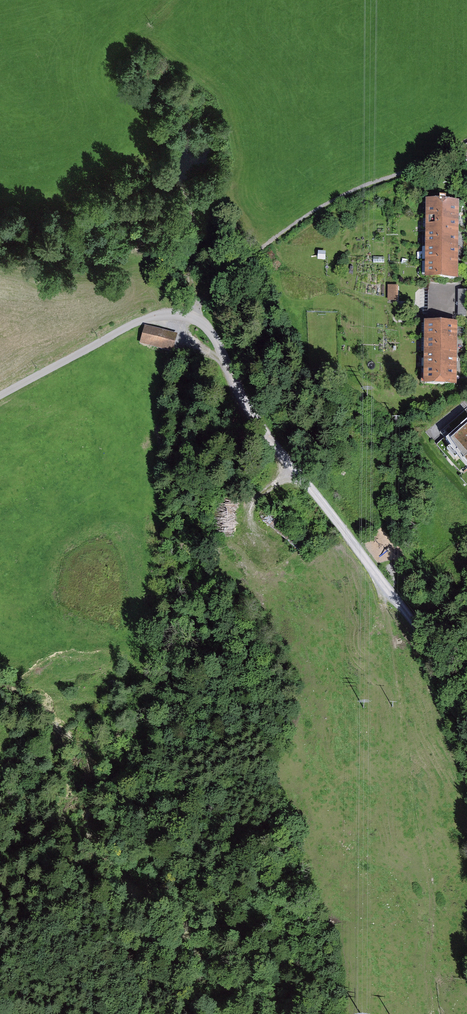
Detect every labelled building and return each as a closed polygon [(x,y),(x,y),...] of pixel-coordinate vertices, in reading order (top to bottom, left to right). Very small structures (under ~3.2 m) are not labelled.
[(427,203),(427,219),(460,219),(460,203),(427,203)] [(460,233),(460,219),(427,219),(427,234),(460,234),(460,233)] [(460,251),(460,234),(427,234),(427,250),(460,251)] [(460,263),(460,251),(427,250),(427,264),(460,263)] [(427,264),(426,280),(459,280),(460,263),(427,264)] [(388,286),(388,301),(399,302),(399,286),(388,286)] [(458,292),(458,319),(466,318),(466,305),(466,292),(458,292)] [(461,340),(461,325),(428,325),(428,340),(461,340)] [(140,345),(171,354),(176,335),(145,327),(140,345)] [(461,340),(428,340),(428,357),(461,357),(461,355),(461,340)] [(461,373),(461,357),(428,357),(428,373),(461,373)] [(428,373),(427,391),(460,391),(461,378),(461,373),(428,373)] [(443,435),(448,441),(440,448),(466,476),(462,480),(466,486),(466,414),(443,435)]
